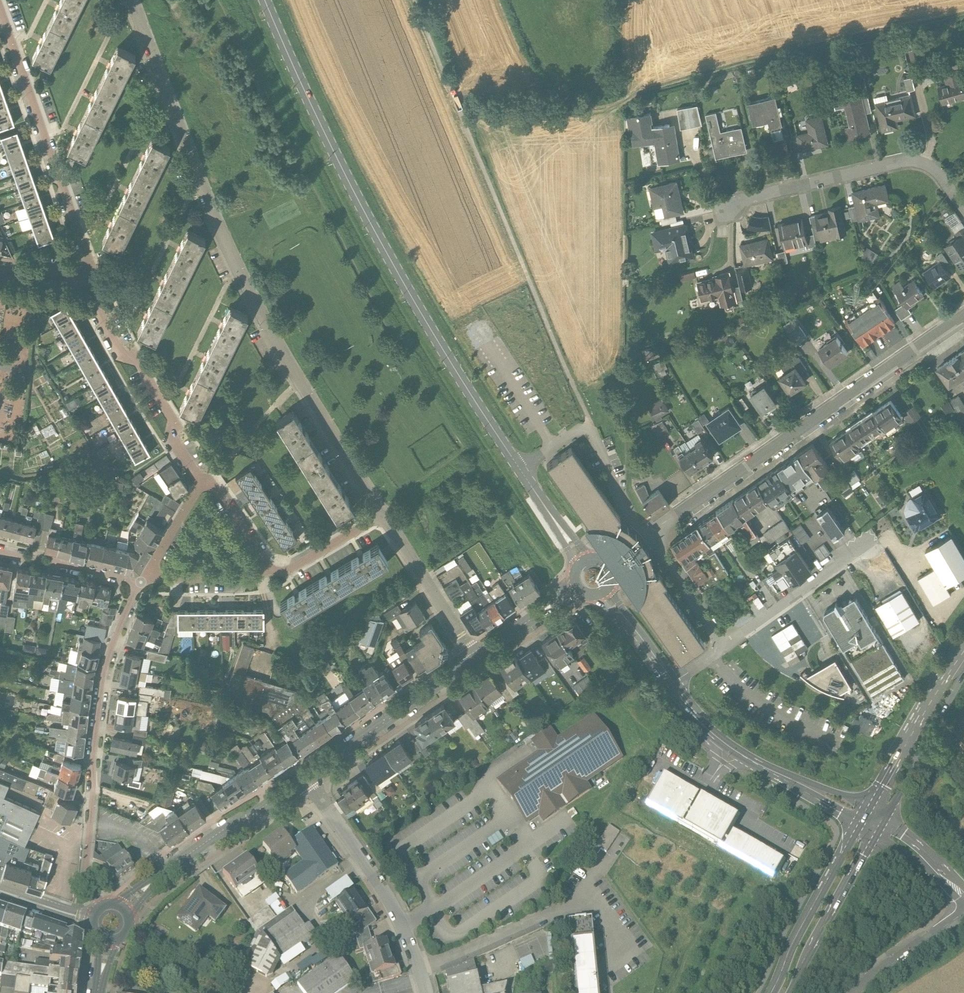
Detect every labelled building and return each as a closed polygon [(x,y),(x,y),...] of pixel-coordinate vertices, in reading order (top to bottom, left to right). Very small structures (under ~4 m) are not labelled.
[(67,32),(83,0),(61,0),(59,3),(57,8),(49,23),(67,32)] [(67,32),(49,23),(43,37),(40,42),(33,57),(35,58),(50,66),(67,32)] [(101,81),(119,89),(135,55),(119,48),(117,47),(110,61),(108,67),(101,81)] [(944,73),(946,79),(961,75),(959,69),(944,73)] [(961,75),(946,79),(948,84),(938,87),(943,102),(963,96),(963,85),(961,75)] [(913,79),(905,81),(907,92),(915,90),(913,79)] [(84,115),(102,123),(119,89),(101,81),(94,95),(92,100),(84,115)] [(9,110),(5,96),(0,98),(0,113),(9,110)] [(856,137),(868,134),(864,114),(865,113),(861,97),(847,101),(846,96),(833,99),(835,109),(844,107),(848,127),(845,127),(847,135),(855,133),(856,137)] [(868,96),(861,97),(865,113),(872,112),(868,96)] [(888,101),(876,104),(883,131),(895,128),(893,121),(915,116),(910,96),(899,99),(899,100),(888,102),(888,101)] [(782,125),(776,97),(749,103),(754,123),(768,120),(770,128),(782,125)] [(681,129),(702,125),(697,105),(678,109),(681,129)] [(14,123),(9,110),(0,113),(0,128),(14,123)] [(717,113),(707,115),(715,153),(724,151),(725,153),(746,148),(742,128),(721,132),(717,113)] [(102,123),(84,115),(78,128),(75,134),(68,149),(70,149),(69,150),(73,151),(79,154),(85,157),(102,123)] [(800,150),(801,151),(827,145),(821,117),(809,119),(812,132),(797,135),(797,136),(800,150)] [(662,162),(680,159),(677,139),(672,139),(669,125),(638,131),(640,142),(658,139),(662,162)] [(6,149),(21,144),(17,131),(1,136),(4,144),(6,149)] [(800,150),(797,136),(791,137),(795,151),(800,150)] [(135,173),(153,182),(170,148),(163,145),(159,142),(154,140),(152,139),(145,154),(142,159),(135,173)] [(11,163),(26,157),(21,144),(6,149),(8,155),(11,163)] [(15,176),(31,171),(26,157),(11,163),(13,171),(15,176)] [(20,190),(36,184),(31,171),(15,176),(17,182),(20,190)] [(119,207),(137,216),(153,182),(135,173),(129,187),(126,192),(119,207)] [(676,213),(683,211),(676,181),(651,187),(656,205),(663,203),(666,215),(676,213)] [(25,203),(40,198),(36,184),(20,190),(23,197),(22,197),(25,203)] [(881,188),(852,195),(855,207),(858,221),(877,217),(875,207),(885,204),(881,188)] [(29,217),(45,211),(40,198),(25,203),(26,209),(27,209),(29,217)] [(137,216),(119,207),(112,221),(110,226),(102,241),(104,242),(120,250),(137,216)] [(828,214),(817,216),(819,228),(823,240),(846,235),(839,207),(827,210),(828,214)] [(858,221),(855,207),(849,209),(852,222),(858,221)] [(34,230),(50,225),(45,211),(29,217),(32,224),(34,230)] [(666,215),(660,216),(662,224),(677,220),(676,213),(666,215)] [(944,220),(951,230),(961,223),(954,213),(944,220)] [(758,217),(752,216),(748,227),(754,229),(759,229),(763,229),(768,229),(772,228),(769,216),(765,217),(761,217),(758,217)] [(813,229),(819,228),(817,216),(810,218),(813,229)] [(802,219),(780,225),(786,250),(807,245),(808,245),(806,237),(802,219)] [(956,236),(963,230),(963,228),(961,223),(951,230),(955,236),(956,236)] [(50,225),(34,230),(36,235),(38,235),(40,243),(54,238),(50,225)] [(687,240),(684,226),(654,233),(657,244),(668,242),(672,260),(692,256),(688,240),(687,240)] [(171,264),(188,273),(205,239),(198,236),(193,233),(189,231),(187,230),(180,244),(178,250),(171,264)] [(959,239),(962,237),(963,239),(963,230),(956,236),(959,239)] [(808,245),(807,245),(808,249),(817,247),(814,235),(806,237),(808,245)] [(945,249),(961,271),(963,268),(963,239),(962,237),(959,239),(945,249)] [(767,240),(740,246),(744,266),(771,260),(767,240)] [(786,252),(777,254),(780,265),(789,263),(786,252)] [(937,257),(941,264),(944,268),(949,264),(942,254),(937,257)] [(154,298),(172,307),(188,273),(171,264),(164,278),(161,283),(154,298)] [(944,268),(941,264),(925,274),(935,288),(950,277),(944,268)] [(682,280),(697,276),(695,269),(680,273),(682,280)] [(747,270),(737,272),(741,290),(752,287),(747,270)] [(720,277),(697,283),(701,301),(722,296),(724,304),(736,301),(729,273),(720,276),(720,277)] [(905,292),(899,296),(905,304),(907,308),(915,303),(914,302),(923,295),(914,281),(903,288),(904,290),(903,291),(905,292)] [(172,307),(154,298),(147,312),(145,317),(138,332),(140,333),(139,333),(155,341),(172,307)] [(845,323),(863,348),(877,338),(878,338),(883,334),(883,333),(894,325),(893,323),(894,322),(884,309),(886,308),(879,298),(871,304),(870,303),(854,314),(855,316),(845,323)] [(58,325),(73,317),(66,304),(53,311),(57,319),(55,320),(58,325)] [(911,314),(907,308),(905,304),(894,311),(900,321),(911,314)] [(213,340),(231,349),(248,315),(232,307),(232,308),(230,307),(223,320),(220,326),(213,340)] [(65,337),(80,329),(73,317),(58,325),(61,330),(65,337)] [(72,350),(87,341),(80,329),(65,337),(70,344),(69,344),(72,350)] [(800,332),(791,339),(800,351),(809,345),(800,332)] [(196,374),(214,383),(231,349),(213,340),(206,354),(196,374)] [(838,340),(819,353),(830,370),(850,357),(838,340)] [(79,362),(94,354),(87,341),(72,350),(75,355),(79,362)] [(938,371),(949,387),(963,377),(963,353),(938,371)] [(86,374),(101,366),(94,354),(79,362),(83,369),(86,374)] [(723,358),(719,361),(728,374),(733,370),(726,361),(725,361),(723,358)] [(796,368),(798,372),(805,368),(799,360),(784,369),(787,374),(796,368)] [(93,387),(108,378),(101,366),(86,374),(89,379),(93,387)] [(787,374),(780,378),(790,393),(805,383),(798,372),(796,368),(787,374)] [(214,383),(196,374),(187,393),(180,408),(182,409),(198,417),(214,383)] [(100,399),(115,391),(108,378),(93,387),(97,393),(97,394),(100,399)] [(757,389),(750,394),(762,412),(763,412),(764,413),(765,413),(766,414),(767,414),(768,413),(770,412),(770,411),(771,410),(771,409),(771,408),(770,407),(770,406),(775,402),(765,387),(758,391),(757,389)] [(108,411),(122,403),(115,391),(100,399),(103,404),(108,411)] [(960,419),(963,417),(963,410),(958,399),(953,402),(951,399),(949,401),(954,409),(953,410),(955,413),(956,413),(960,419)] [(663,400),(648,407),(654,420),(669,413),(663,400)] [(114,424),(129,416),(122,403),(108,411),(111,418),(114,424)] [(874,414),(884,428),(889,436),(899,429),(895,424),(902,420),(891,403),(874,414)] [(912,408),(902,415),(910,426),(920,419),(912,408)] [(723,416),(710,425),(720,440),(729,435),(727,432),(739,424),(729,409),(722,414),(723,416)] [(296,454),(313,443),(293,411),(291,412),(288,414),(282,418),(276,421),(296,454)] [(858,424),(847,432),(857,446),(884,428),(874,414),(863,422),(862,421),(858,424)] [(122,436),(136,428),(129,416),(114,424),(117,428),(122,436)] [(699,419),(692,423),(698,433),(705,429),(699,419)] [(662,421),(651,427),(659,439),(669,432),(662,421)] [(128,449),(143,440),(136,428),(122,436),(125,443),(128,449)] [(860,450),(857,446),(847,432),(830,444),(843,462),(860,450)] [(610,437),(602,440),(605,447),(613,444),(610,437)] [(694,441),(688,445),(701,465),(703,464),(705,465),(708,463),(708,460),(713,457),(701,439),(695,443),(694,441)] [(143,440),(128,449),(131,453),(133,452),(137,460),(150,453),(143,440)] [(673,449),(689,473),(701,465),(688,445),(686,442),(680,446),(679,446),(673,449)] [(316,486),(333,475),(313,443),(296,454),(316,486)] [(827,468),(812,447),(799,456),(814,477),(818,474),(827,468)] [(638,603),(679,661),(704,644),(663,585),(666,583),(658,573),(655,575),(652,570),(651,562),(648,552),(644,546),(645,546),(640,539),(640,540),(636,535),(632,531),(628,528),(620,524),(616,520),(619,518),(620,517),(571,448),(546,465),(588,524),(585,526),(594,539),(595,538),(593,536),(595,534),(599,540),(602,544),(608,546),(613,549),(619,555),(622,560),(623,560),(626,568),(627,574),(627,580),(630,584),(630,585),(634,590),(631,592),(638,603)] [(814,477),(799,456),(778,470),(794,493),(815,478),(814,477)] [(167,492),(171,490),(175,497),(188,488),(188,487),(188,488),(180,477),(181,476),(180,476),(171,463),(158,472),(162,477),(159,480),(167,492)] [(244,489),(258,479),(255,475),(253,476),(248,469),(236,477),(244,489)] [(778,470),(758,484),(770,502),(774,508),(795,494),(794,493),(778,470)] [(136,484),(144,478),(140,473),(132,478),(136,484)] [(109,486),(111,476),(110,474),(105,474),(103,474),(101,484),(109,486)] [(818,474),(814,477),(815,478),(824,491),(828,488),(818,474)] [(333,475),(316,486),(336,518),(351,508),(353,507),(333,475)] [(832,482),(833,485),(840,496),(842,494),(850,488),(841,475),(832,482)] [(252,501),(266,491),(258,479),(244,489),(252,501)] [(733,501),(746,519),(770,502),(758,484),(733,501)] [(635,490),(642,502),(649,497),(644,485),(635,490)] [(850,488),(842,494),(845,499),(853,493),(850,488)] [(252,501),(260,513),(274,503),(266,491),(252,501)] [(669,506),(658,491),(649,497),(642,502),(653,517),(669,506)] [(166,494),(161,502),(176,510),(180,503),(166,494)] [(908,520),(915,532),(939,518),(925,494),(913,501),(911,500),(911,501),(907,505),(904,514),(906,519),(906,520),(908,520)] [(733,501),(716,513),(728,531),(746,519),(733,501)] [(260,513),(268,524),(282,515),(274,503),(260,513)] [(834,542),(845,534),(827,507),(816,515),(834,542)] [(25,522),(21,537),(32,540),(36,527),(44,529),(45,523),(46,512),(35,509),(33,517),(38,518),(36,525),(25,522)] [(44,550),(56,553),(61,536),(55,534),(57,528),(51,527),(54,514),(46,512),(45,523),(44,529),(49,531),(44,550)] [(139,533),(156,543),(163,531),(146,520),(143,525),(140,523),(144,516),(139,512),(131,525),(137,528),(136,530),(139,532),(139,533)] [(716,513),(706,519),(719,537),(728,531),(716,513)] [(268,524),(276,536),(290,527),(282,515),(268,524)] [(9,534),(13,519),(1,516),(0,520),(0,532),(9,534)] [(9,534),(21,537),(25,522),(13,519),(9,534)] [(706,519),(697,526),(709,544),(719,537),(706,519)] [(73,539),(70,556),(83,560),(87,542),(88,541),(81,539),(84,523),(76,522),(73,539)] [(759,538),(765,548),(790,531),(783,522),(759,538)] [(753,538),(757,535),(748,523),(742,528),(753,544),(756,542),(753,538)] [(99,564),(104,544),(105,539),(105,538),(92,535),(94,525),(92,525),(88,542),(87,542),(83,560),(86,561),(99,564)] [(138,533),(139,533),(139,532),(136,530),(137,528),(131,525),(130,529),(138,533)] [(594,539),(585,526),(584,526),(638,604),(638,603),(631,592),(634,590),(630,585),(630,584),(627,580),(627,574),(626,568),(623,560),(622,560),(619,555),(613,549),(608,546),(602,544),(599,540),(595,534),(593,536),(595,538),(594,539)] [(670,544),(685,567),(694,562),(695,561),(691,555),(700,549),(700,550),(709,544),(697,526),(670,544)] [(800,526),(791,532),(801,547),(810,540),(800,526)] [(290,527),(276,536),(284,548),(296,540),(291,533),(293,531),(290,527)] [(138,553),(147,557),(156,543),(139,533),(138,533),(134,540),(135,540),(136,544),(141,547),(138,553)] [(61,536),(56,553),(70,556),(73,539),(61,536)] [(963,579),(963,560),(952,539),(925,554),(935,572),(917,582),(933,609),(951,598),(945,590),(963,579)] [(112,567),(124,570),(129,551),(126,551),(127,542),(118,540),(117,547),(112,567)] [(780,569),(768,578),(778,592),(790,584),(792,587),(811,573),(789,540),(769,554),(780,569)] [(99,564),(112,567),(117,547),(104,544),(99,564)] [(345,565),(355,582),(387,562),(378,547),(377,545),(345,565)] [(814,553),(820,562),(830,555),(824,546),(814,553)] [(129,550),(129,551),(124,570),(135,572),(139,571),(147,557),(138,553),(129,550)] [(728,574),(714,553),(709,556),(720,572),(718,573),(717,572),(711,575),(709,572),(705,575),(704,573),(702,574),(694,562),(685,567),(702,592),(728,574)] [(463,555),(458,559),(467,573),(472,569),(463,555)] [(323,601),(355,582),(345,565),(312,584),(323,601)] [(9,586),(8,586),(11,568),(0,566),(0,590),(0,591),(0,593),(0,601),(6,602),(9,586)] [(15,586),(13,605),(19,605),(19,601),(27,602),(29,587),(31,571),(17,569),(15,586)] [(501,575),(520,603),(540,590),(531,578),(528,574),(524,577),(521,573),(514,577),(509,570),(501,575)] [(27,606),(33,607),(34,599),(43,600),(44,592),(47,574),(31,571),(29,587),(27,602),(27,606)] [(50,599),(59,600),(60,595),(64,577),(47,574),(44,592),(43,600),(43,603),(49,603),(50,599)] [(64,611),(67,596),(76,598),(81,580),(80,580),(64,577),(60,595),(59,600),(57,610),(58,610),(64,611)] [(778,592),(768,578),(762,581),(772,596),(778,592)] [(102,609),(99,621),(111,624),(113,613),(115,613),(116,607),(107,605),(110,594),(112,594),(112,592),(110,592),(111,588),(101,586),(99,587),(95,586),(95,583),(81,580),(76,598),(79,598),(78,601),(87,603),(87,600),(91,601),(90,604),(104,607),(104,610),(102,609)] [(447,594),(459,585),(455,580),(442,588),(447,594)] [(472,586),(495,620),(504,614),(493,599),(491,596),(492,596),(488,591),(485,594),(476,582),(471,585),(472,587),(472,586)] [(492,596),(491,596),(493,599),(504,614),(520,604),(508,587),(506,588),(508,591),(505,592),(498,582),(493,586),(494,587),(488,591),(492,596)] [(290,621),(323,601),(312,584),(280,604),(281,606),(290,621)] [(459,585),(447,594),(451,600),(463,592),(459,585)] [(483,621),(485,626),(486,626),(495,620),(472,586),(472,587),(464,592),(472,605),(472,606),(483,621)] [(902,594),(876,610),(894,639),(919,624),(902,594)] [(873,700),(904,682),(854,599),(853,600),(850,599),(849,602),(842,606),(841,604),(836,603),(835,608),(824,615),(824,618),(873,700)] [(395,615),(406,632),(426,619),(415,601),(400,611),(397,605),(398,605),(397,604),(385,612),(389,619),(395,615)] [(0,607),(0,615),(7,616),(9,604),(1,603),(0,607)] [(483,621),(472,606),(460,614),(470,630),(478,631),(485,626),(483,621)] [(163,636),(172,611),(165,608),(161,619),(154,617),(153,619),(136,613),(132,624),(163,636)] [(188,627),(203,627),(203,610),(188,611),(188,627)] [(203,627),(218,627),(218,610),(203,610),(203,627)] [(218,627),(233,626),(233,610),(218,610),(218,627)] [(233,626),(248,626),(248,610),(233,610),(233,626)] [(248,626),(264,626),(263,610),(248,610),(248,626)] [(178,627),(188,627),(188,611),(172,611),(163,636),(161,645),(158,652),(168,654),(169,654),(174,634),(178,634),(178,627)] [(805,614),(795,620),(801,630),(811,624),(805,614)] [(12,632),(15,617),(8,616),(5,631),(12,632)] [(357,647),(372,652),(381,629),(384,620),(367,618),(357,647)] [(566,626),(557,632),(566,645),(574,639),(577,643),(587,637),(584,633),(586,632),(584,629),(582,630),(574,618),(564,624),(566,626)] [(413,646),(427,666),(427,665),(438,658),(438,660),(443,656),(444,654),(446,654),(448,648),(445,647),(446,645),(443,640),(442,640),(431,624),(431,623),(419,631),(424,638),(413,646)] [(86,624),(84,637),(104,641),(106,628),(86,624)] [(146,639),(161,645),(163,636),(132,624),(126,639),(135,642),(144,646),(146,639)] [(557,632),(542,642),(557,664),(572,653),(566,645),(557,632)] [(78,662),(77,665),(95,668),(98,654),(101,640),(84,637),(83,643),(79,642),(75,662),(78,662)] [(395,648),(401,644),(396,638),(390,642),(394,648),(395,648)] [(279,728),(287,738),(298,754),(302,752),(319,740),(300,713),(295,707),(300,704),(304,701),(297,690),(245,674),(255,647),(243,643),(223,699),(243,705),(267,710),(268,711),(279,728)] [(400,655),(389,663),(402,682),(413,675),(403,659),(408,655),(405,651),(401,644),(395,648),(400,655)] [(49,648),(37,646),(35,655),(47,657),(49,648)] [(405,651),(408,655),(413,663),(418,671),(425,667),(427,666),(413,646),(405,651)] [(530,648),(517,658),(528,674),(532,679),(544,670),(545,669),(539,661),(530,648)] [(168,654),(158,652),(148,650),(147,657),(165,662),(168,654)] [(126,654),(123,667),(141,671),(144,657),(126,654)] [(515,655),(499,666),(507,678),(514,687),(515,686),(523,681),(521,679),(528,674),(517,658),(515,655)] [(545,669),(544,670),(550,678),(557,672),(545,656),(539,661),(545,669)] [(577,662),(584,671),(591,668),(583,658),(577,662)] [(320,663),(326,671),(332,667),(326,659),(320,663)] [(371,662),(366,666),(385,694),(389,691),(390,691),(393,689),(393,688),(395,687),(383,671),(379,673),(371,662)] [(832,695),(838,698),(852,690),(835,662),(805,680),(811,685),(818,689),(825,692),(832,695)] [(362,685),(364,687),(374,702),(376,701),(377,700),(379,699),(380,698),(385,694),(366,666),(364,664),(358,669),(367,682),(362,685)] [(54,676),(92,681),(95,668),(77,665),(75,672),(55,669),(54,676)] [(129,684),(128,685),(131,685),(135,686),(135,685),(138,685),(139,679),(146,681),(148,672),(141,671),(123,667),(120,682),(129,684)] [(485,701),(500,691),(501,690),(496,684),(490,675),(475,685),(485,701)] [(90,696),(92,681),(54,676),(53,683),(59,684),(59,685),(65,685),(69,685),(69,693),(67,692),(67,693),(90,696)] [(595,686),(588,677),(573,687),(580,697),(595,686)] [(519,693),(515,686),(514,687),(507,678),(502,681),(513,697),(519,693)] [(513,697),(502,681),(501,680),(496,684),(501,690),(500,691),(507,701),(513,697)] [(473,684),(458,695),(468,709),(473,715),(488,705),(485,701),(475,685),(473,684)] [(139,693),(152,694),(164,696),(165,688),(140,685),(139,693)] [(346,694),(359,712),(374,702),(364,687),(354,694),(347,685),(342,688),(346,694)] [(346,694),(337,700),(331,691),(326,695),(345,722),(359,712),(346,694)] [(322,718),(332,731),(337,727),(337,728),(345,722),(326,695),(324,692),(317,696),(325,709),(328,707),(331,712),(322,718)] [(62,706),(88,710),(90,696),(67,693),(66,699),(63,699),(62,706)] [(117,711),(134,713),(141,714),(146,715),(148,701),(151,701),(152,694),(139,693),(138,699),(119,696),(117,711)] [(300,713),(319,740),(332,731),(322,718),(315,722),(310,715),(312,713),(304,701),(300,704),(295,707),(300,713)] [(69,721),(87,724),(88,710),(62,706),(61,705),(60,714),(50,712),(47,714),(46,718),(51,719),(69,721)] [(462,724),(457,717),(453,720),(443,705),(429,715),(440,730),(445,726),(450,733),(462,724)] [(483,730),(473,715),(468,709),(457,717),(462,724),(465,728),(468,726),(475,736),(483,730)] [(124,727),(132,728),(135,728),(134,728),(139,729),(141,714),(134,713),(117,711),(115,725),(124,727)] [(419,731),(416,733),(420,738),(423,742),(440,730),(429,715),(415,724),(419,731)] [(223,718),(218,716),(214,725),(220,727),(223,718)] [(511,791),(530,820),(539,814),(543,821),(563,807),(589,790),(585,783),(604,770),(605,770),(604,770),(621,759),(622,758),(621,758),(593,717),(594,717),(593,716),(592,717),(577,728),(577,727),(576,728),(557,741),(550,730),(532,742),(540,753),(499,780),(498,781),(498,782),(507,794),(511,791)] [(854,722),(849,732),(869,740),(875,728),(871,727),(872,724),(860,719),(858,723),(854,722)] [(49,734),(57,736),(84,740),(87,724),(69,721),(68,728),(50,726),(49,734)] [(298,754),(287,738),(279,728),(275,731),(268,722),(262,726),(264,730),(286,762),(298,754)] [(268,748),(260,754),(272,772),(286,762),(264,730),(262,726),(261,726),(256,729),(259,733),(258,733),(268,748)] [(134,734),(147,736),(148,730),(139,729),(134,728),(134,734)] [(56,752),(65,755),(66,751),(83,753),(84,740),(57,736),(49,734),(47,733),(46,737),(57,740),(55,751),(56,752)] [(147,736),(134,734),(132,741),(113,737),(111,747),(118,749),(118,750),(127,752),(127,751),(137,753),(137,752),(139,743),(144,744),(145,744),(147,736)] [(205,750),(207,740),(198,738),(196,748),(205,750)] [(430,753),(423,742),(420,738),(415,741),(425,756),(430,753)] [(385,753),(396,768),(412,757),(401,742),(385,753)] [(249,766),(259,781),(272,772),(260,754),(259,754),(258,752),(254,755),(246,744),(241,748),(240,748),(240,749),(251,764),(249,766)] [(244,768),(235,773),(234,774),(237,774),(247,790),(259,781),(249,766),(251,764),(240,749),(233,746),(222,752),(222,753),(235,754),(244,768)] [(59,774),(77,780),(81,765),(63,760),(65,755),(56,752),(54,759),(61,761),(60,766),(53,764),(52,764),(50,770),(59,773),(59,774)] [(374,772),(379,780),(396,768),(385,753),(366,766),(371,773),(374,772)] [(8,759),(0,756),(0,766),(5,768),(8,759)] [(112,774),(132,779),(135,765),(141,766),(143,760),(127,756),(126,763),(116,760),(112,774)] [(208,767),(217,769),(219,765),(219,763),(210,760),(208,767)] [(36,775),(39,765),(32,763),(29,772),(36,775)] [(23,790),(28,779),(0,767),(0,781),(23,790)] [(41,767),(38,775),(43,777),(56,780),(54,788),(72,794),(77,780),(59,774),(59,773),(50,770),(41,767)] [(399,772),(396,768),(379,780),(377,781),(381,787),(391,780),(390,778),(399,772)] [(247,790),(237,774),(234,774),(231,773),(224,771),(222,771),(221,774),(202,769),(200,777),(222,782),(223,783),(222,783),(234,799),(247,790)] [(737,814),(664,771),(646,800),(773,874),(783,858),(730,827),(737,814)] [(370,785),(369,784),(363,775),(358,779),(365,788),(370,785)] [(31,781),(28,779),(23,790),(35,795),(39,784),(35,782),(31,781)] [(199,779),(197,787),(209,790),(221,807),(234,799),(222,783),(216,788),(212,782),(199,779)] [(358,779),(343,789),(347,794),(355,806),(364,800),(363,797),(368,793),(365,788),(358,779)] [(380,790),(381,787),(377,781),(376,779),(369,784),(370,785),(376,793),(380,790)] [(153,801),(170,807),(174,792),(163,788),(160,798),(154,796),(153,801)] [(62,794),(50,789),(43,804),(52,808),(50,813),(71,821),(77,807),(60,799),(62,794)] [(511,791),(507,794),(526,823),(530,820),(511,791)] [(7,813),(0,829),(0,834),(25,845),(31,832),(33,833),(36,827),(33,826),(40,812),(39,811),(39,812),(0,794),(0,810),(7,813)] [(355,806),(347,794),(337,801),(346,815),(356,808),(355,806)] [(180,807),(176,810),(189,829),(206,818),(195,802),(190,805),(188,803),(182,807),(184,809),(182,811),(180,807)] [(163,810),(154,816),(151,813),(139,822),(158,830),(160,829),(170,843),(189,829),(176,810),(176,809),(174,809),(166,814),(163,810)] [(606,850),(620,830),(609,824),(596,844),(601,847),(606,850)] [(337,866),(311,829),(290,843),(295,850),(304,862),(316,881),(337,866)] [(295,850),(290,843),(290,844),(282,832),(263,845),(276,864),(295,850)] [(0,834),(0,852),(5,854),(0,869),(0,879),(25,887),(32,864),(23,860),(28,847),(25,845),(0,834)] [(601,847),(596,844),(591,840),(584,850),(595,857),(601,847)] [(134,868),(124,854),(118,845),(100,857),(94,855),(93,860),(106,865),(116,880),(134,868)] [(38,875),(36,875),(37,873),(39,865),(33,863),(33,864),(32,864),(25,887),(41,893),(53,856),(45,853),(38,875)] [(240,898),(264,881),(247,857),(223,873),(240,898)] [(297,894),(316,881),(304,862),(284,876),(297,894)] [(200,890),(178,917),(185,923),(189,918),(194,922),(193,923),(196,925),(197,924),(199,926),(207,915),(215,921),(225,909),(200,890)] [(353,890),(335,902),(341,911),(343,909),(351,921),(357,917),(365,912),(359,903),(361,901),(353,890)] [(268,907),(276,919),(287,911),(279,900),(268,907)] [(259,931),(276,919),(268,907),(248,921),(257,933),(259,931)] [(259,931),(262,935),(280,961),(312,939),(291,909),(287,911),(276,919),(259,931)] [(18,947),(20,939),(21,933),(27,916),(24,915),(8,910),(3,930),(1,938),(0,944),(0,953),(5,954),(6,944),(15,946),(18,947)] [(350,929),(355,937),(366,929),(375,922),(367,910),(365,912),(357,917),(360,922),(350,929)] [(36,919),(27,916),(21,933),(31,935),(32,932),(36,919)] [(569,918),(576,992),(599,992),(605,989),(601,982),(599,984),(592,916),(569,918)] [(43,936),(42,939),(43,940),(44,938),(45,938),(49,923),(36,919),(32,932),(33,933),(31,940),(40,943),(43,936)] [(63,945),(82,948),(83,936),(83,935),(67,929),(49,923),(45,938),(44,938),(43,940),(42,939),(40,946),(37,945),(35,950),(51,952),(56,953),(56,954),(62,954),(63,945)] [(366,929),(355,937),(360,951),(363,950),(362,949),(372,946),(366,929)] [(280,961),(262,935),(245,967),(267,979),(274,974),(280,961)] [(25,949),(27,940),(20,939),(18,947),(24,948),(25,949)] [(372,946),(362,949),(363,950),(368,967),(372,966),(377,982),(401,975),(398,965),(394,967),(385,941),(372,946)] [(80,967),(80,965),(82,948),(63,945),(62,954),(56,954),(56,953),(51,952),(50,961),(36,959),(35,967),(35,968),(53,970),(54,963),(61,964),(80,967)] [(531,952),(519,957),(524,967),(535,962),(531,952)] [(300,974),(320,962),(315,953),(295,966),(300,974)] [(298,985),(303,992),(339,992),(356,981),(339,956),(298,985)] [(473,958),(446,970),(448,978),(476,973),(473,958)] [(545,975),(555,970),(551,960),(540,965),(545,975)] [(58,991),(71,992),(77,992),(79,977),(60,975),(60,974),(53,973),(53,970),(35,968),(35,967),(3,963),(1,976),(16,978),(14,992),(29,992),(30,989),(30,987),(31,980),(50,982),(48,991),(58,992),(58,991)] [(60,975),(79,977),(80,967),(61,964),(54,963),(53,970),(53,973),(60,974),(60,975)] [(274,989),(294,980),(290,972),(270,981),(274,989)] [(449,992),(480,992),(476,973),(448,978),(447,979),(449,992)] [(8,979),(0,978),(0,980),(0,985),(7,987),(8,979)] [(30,987),(30,989),(48,991),(50,982),(31,980),(30,987)] [(505,984),(480,989),(481,992),(505,992),(505,984)]
